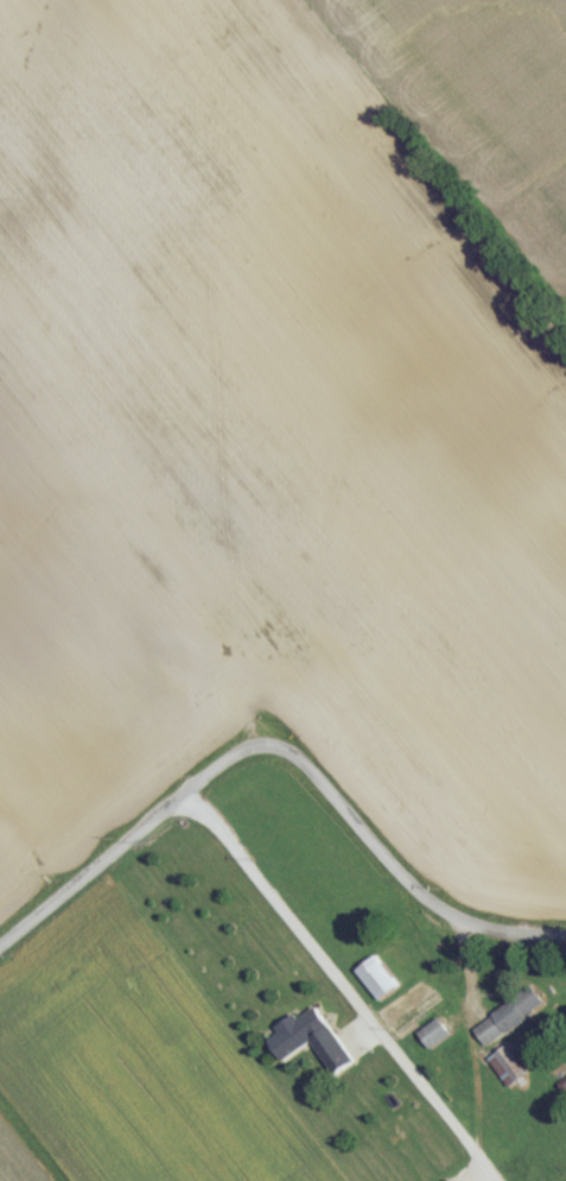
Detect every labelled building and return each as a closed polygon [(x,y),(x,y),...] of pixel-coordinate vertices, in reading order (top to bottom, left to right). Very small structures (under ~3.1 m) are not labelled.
[(357,979),(381,1008),(400,993),(376,963),(357,979)] [(487,1055),(548,1016),(534,995),(474,1034),(487,1055)] [(269,1048),(284,1069),(331,1035),(317,1014),(269,1048)] [(431,1056),(451,1042),(439,1025),(419,1040),(431,1056)] [(489,1065),(508,1095),(528,1083),(509,1052),(489,1065)]
